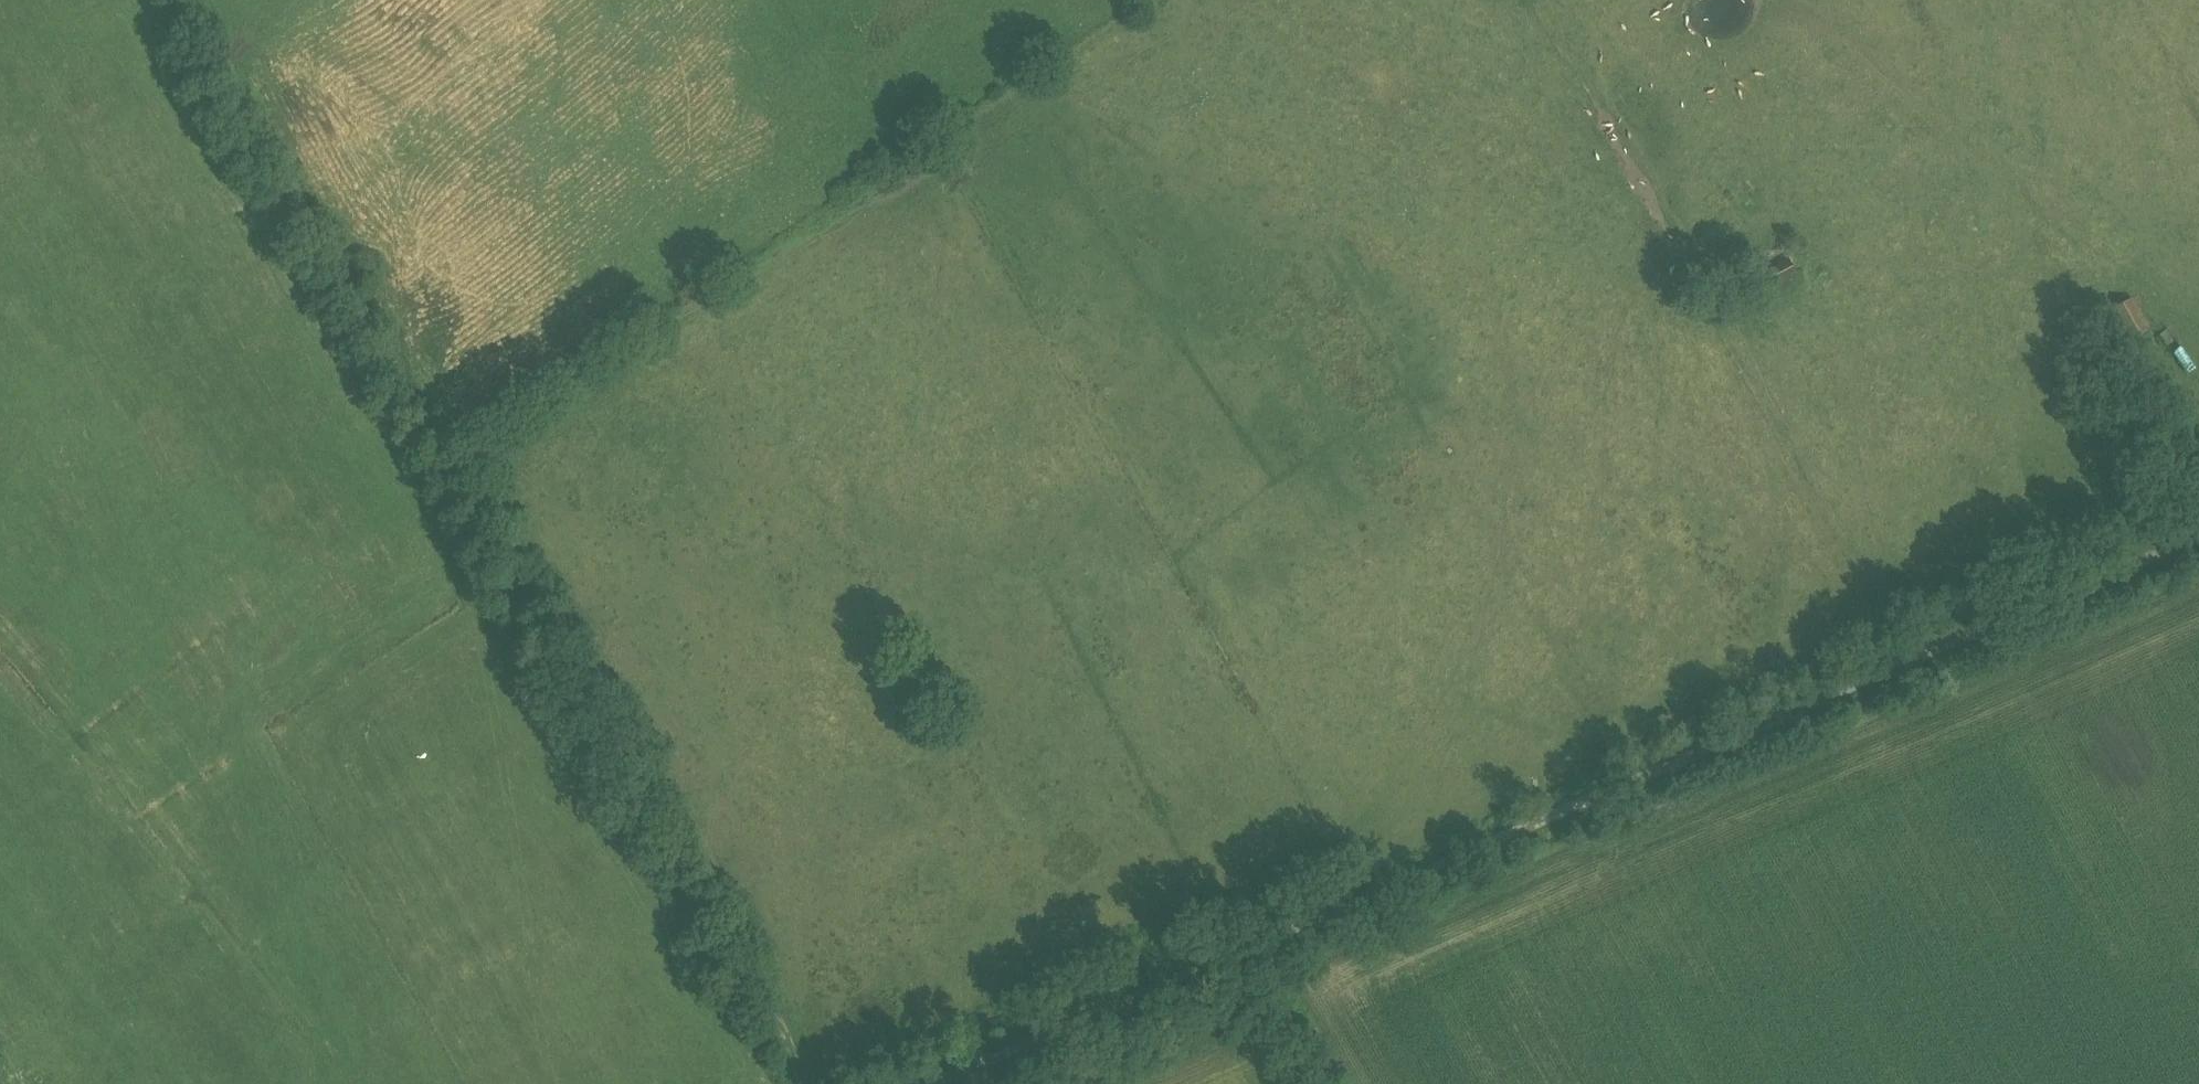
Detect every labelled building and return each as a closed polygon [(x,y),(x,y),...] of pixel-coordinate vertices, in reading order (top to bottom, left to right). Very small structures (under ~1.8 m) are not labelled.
[(2121,338),(2145,327),(2130,295),(2105,307),(2121,338)]
